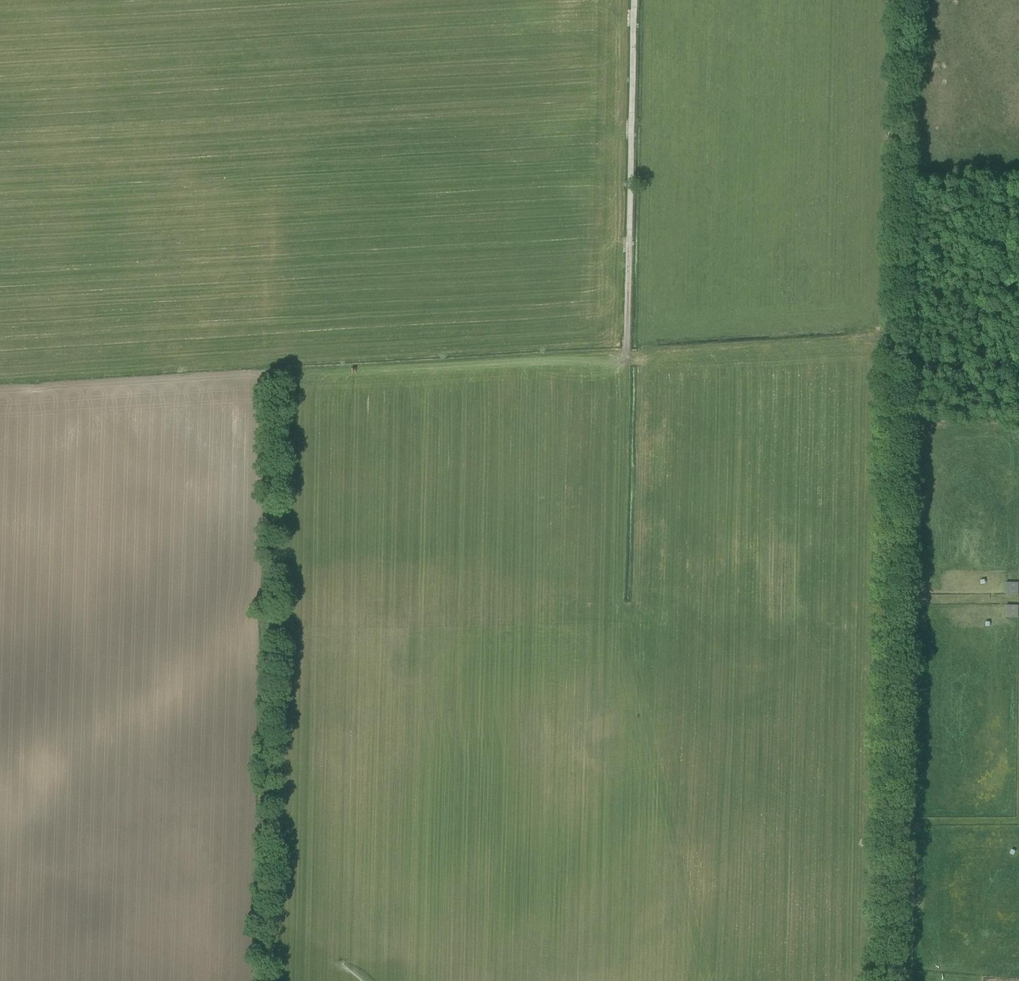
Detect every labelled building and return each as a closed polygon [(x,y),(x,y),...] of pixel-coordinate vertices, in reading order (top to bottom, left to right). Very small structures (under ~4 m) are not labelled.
[(1018,594),(1018,582),(1007,581),(1007,594),(1018,594)] [(1018,617),(1018,604),(1007,604),(1008,617),(1018,617)]
